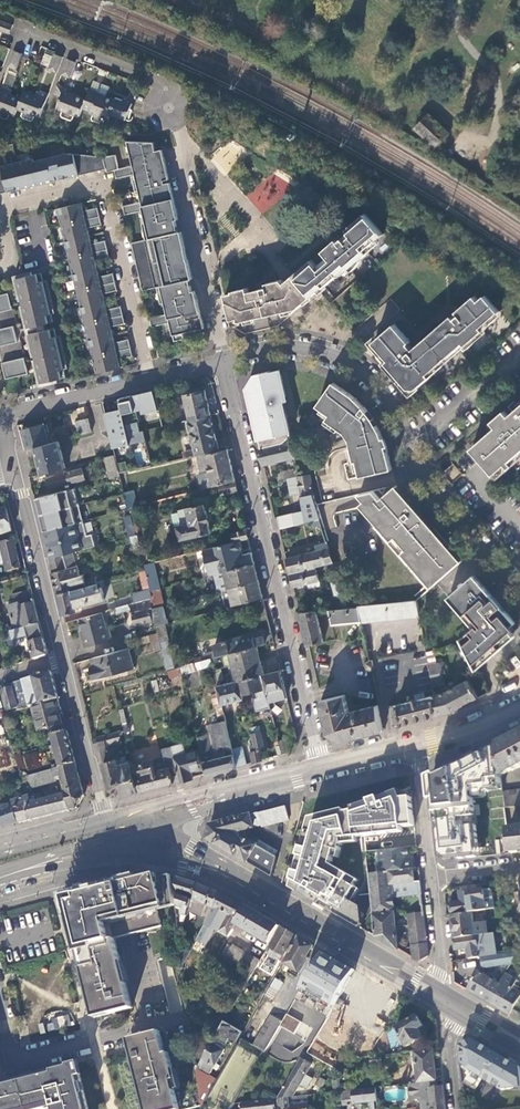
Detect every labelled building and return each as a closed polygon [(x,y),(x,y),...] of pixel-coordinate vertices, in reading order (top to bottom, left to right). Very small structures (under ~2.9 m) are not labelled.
[(13,26),(0,21),(0,30),(10,34),(13,26)] [(16,70),(22,55),(14,51),(8,67),(16,70)] [(49,70),(57,73),(63,58),(55,55),(49,70)] [(62,75),(71,78),(76,63),(68,60),(62,75)] [(1,84),(0,87),(0,109),(14,115),(17,109),(40,117),(49,95),(40,91),(40,93),(38,92),(37,92),(36,93),(25,89),(22,96),(14,93),(15,91),(12,90),(12,88),(1,84)] [(82,109),(90,112),(90,113),(108,120),(111,114),(128,120),(134,104),(127,102),(117,98),(116,100),(100,94),(100,93),(90,89),(87,99),(67,91),(67,89),(58,86),(54,94),(61,97),(57,108),(79,116),(82,109)] [(427,112),(412,129),(435,150),(450,133),(427,112)] [(205,328),(202,316),(198,300),(196,291),(193,292),(191,280),(193,280),(191,270),(188,260),(186,251),(182,232),(179,232),(176,221),(179,220),(177,211),(174,197),(171,183),(156,186),(155,183),(170,180),(166,165),(163,150),(156,152),(154,143),(128,141),(127,141),(133,166),(118,170),(115,155),(103,157),(67,154),(32,163),(32,160),(0,167),(0,194),(35,186),(55,181),(72,177),(87,174),(97,171),(107,169),(107,172),(115,171),(117,179),(135,175),(141,203),(123,207),(125,215),(143,211),(150,239),(132,244),(137,267),(143,291),(160,287),(167,315),(150,319),(152,327),(169,323),(173,342),(183,340),(181,334),(205,328)] [(239,155),(226,145),(213,163),(227,172),(239,155)] [(246,195),(261,213),(289,190),(275,172),(246,195)] [(82,203),(58,209),(97,373),(121,368),(119,359),(133,356),(129,339),(115,342),(111,327),(125,323),(121,306),(107,310),(104,294),(118,291),(113,273),(100,277),(96,261),(110,258),(106,241),(92,244),(88,228),(102,225),(98,208),(84,211),(82,203)] [(299,309),(312,297),(319,292),(324,287),(325,288),(348,268),(350,270),(368,254),(366,251),(383,236),(365,215),(347,230),(350,234),(333,249),(335,252),(329,257),(330,258),(319,268),(313,261),(294,276),(287,283),(286,284),(282,280),(267,284),(268,288),(258,290),(260,298),(251,300),(248,288),(232,292),(233,293),(225,295),(231,321),(238,319),(239,323),(299,309)] [(17,279),(29,328),(37,326),(44,324),(53,322),(51,314),(55,313),(47,280),(43,281),(41,273),(17,279)] [(0,295),(0,312),(12,309),(8,293),(0,295)] [(395,325),(374,343),(389,361),(387,363),(409,389),(417,390),(431,377),(429,375),(464,344),(466,347),(484,331),(482,328),(500,313),(486,296),(480,302),(475,297),(457,313),(460,316),(456,319),(449,326),(452,329),(446,334),(440,327),(419,346),(424,353),(417,359),(407,347),(411,343),(395,325)] [(0,329),(0,346),(17,342),(13,326),(0,329)] [(39,332),(30,334),(35,356),(38,370),(41,383),(54,380),(66,378),(64,369),(68,369),(60,336),(56,336),(54,329),(45,331),(39,332)] [(24,357),(2,363),(6,379),(28,374),(24,357)] [(289,437),(291,436),(284,410),(279,411),(277,404),(287,402),(279,370),(270,373),(270,372),(255,376),(246,388),(260,448),(283,443),(289,437)] [(349,393),(338,386),(334,383),(318,406),(331,416),(327,421),(346,433),(351,441),(356,463),(358,462),(362,477),(393,470),(391,462),(385,443),(382,435),(378,426),(374,420),(364,408),(360,403),(354,397),(349,393)] [(159,410),(155,391),(147,392),(125,398),(120,399),(123,409),(116,411),(117,415),(106,417),(114,448),(146,441),(144,431),(141,432),(136,411),(143,410),(144,414),(159,410)] [(205,391),(184,396),(190,420),(211,415),(205,391)] [(473,448),(496,474),(519,453),(519,407),(511,415),(507,409),(493,421),(498,426),(473,448)] [(75,418),(85,417),(85,408),(75,409),(75,418)] [(211,415),(190,420),(188,421),(197,455),(220,450),(217,438),(216,438),(211,415)] [(92,433),(89,418),(77,421),(80,436),(92,433)] [(27,449),(36,447),(49,444),(44,424),(22,430),(27,449)] [(262,461),(263,465),(293,457),(289,437),(283,443),(260,448),(259,449),(262,461)] [(36,447),(43,474),(45,473),(66,468),(60,441),(49,444),(36,447)] [(214,487),(221,485),(235,481),(229,456),(227,450),(200,456),(203,470),(209,468),(214,487)] [(135,464),(145,464),(146,451),(135,451),(135,464)] [(105,458),(110,479),(121,477),(115,455),(105,458)] [(86,480),(82,464),(66,468),(45,473),(49,489),(86,480)] [(453,464),(444,471),(452,480),(460,473),(453,464)] [(275,473),(277,481),(287,479),(298,477),(296,469),(275,473)] [(287,479),(289,492),(299,490),(304,510),(306,522),(320,519),(314,497),(313,495),(313,494),(309,475),(298,477),(287,479)] [(104,492),(123,487),(121,477),(102,483),(104,492)] [(223,495),(237,491),(235,481),(221,485),(223,495)] [(431,526),(397,486),(385,497),(383,499),(372,509),(436,584),(462,562),(431,526)] [(76,488),(37,498),(38,502),(43,520),(45,532),(84,521),(76,488)] [(130,508),(139,506),(135,491),(124,493),(128,508),(130,508)] [(375,491),(359,495),(372,509),(383,499),(382,499),(383,498),(375,491)] [(181,502),(180,495),(139,506),(130,508),(132,514),(135,529),(143,527),(140,513),(181,502)] [(179,528),(182,540),(212,532),(210,522),(211,522),(209,514),(208,514),(206,504),(188,508),(192,525),(179,528)] [(12,532),(9,519),(7,509),(0,511),(0,535),(12,532)] [(304,510),(295,513),(296,516),(298,524),(306,522),(304,510)] [(137,536),(135,529),(132,514),(126,515),(131,538),(137,536)] [(278,521),(280,529),(298,524),(296,516),(278,521)] [(84,521),(45,532),(52,558),(72,553),(96,547),(93,534),(88,536),(84,521)] [(239,541),(249,539),(247,530),(233,534),(235,542),(239,541)] [(135,551),(141,550),(138,536),(137,536),(131,538),(135,551)] [(8,571),(21,568),(15,540),(0,544),(0,558),(4,557),(8,571)] [(235,542),(204,550),(210,576),(216,575),(255,564),(252,551),(242,554),(239,541),(235,542)] [(286,559),(289,573),(319,566),(333,562),(327,542),(315,545),(316,551),(286,559)] [(52,558),(49,559),(50,563),(52,573),(76,567),(72,553),(52,558)] [(255,564),(216,575),(220,592),(222,591),(259,582),(256,568),(255,564)] [(76,567),(52,573),(53,577),(58,595),(72,591),(97,584),(95,577),(85,580),(84,575),(80,576),(77,566),(76,567)] [(291,581),(293,587),(307,584),(318,581),(319,581),(317,570),(320,570),(319,566),(289,573),(291,581)] [(153,598),(151,591),(148,581),(147,576),(134,580),(138,596),(136,596),(137,603),(151,599),(153,598)] [(475,576),(449,599),(475,628),(462,639),(478,670),(515,637),(511,633),(515,630),(512,627),(516,623),(483,585),(475,576)] [(341,607),(347,607),(338,577),(329,580),(335,599),(339,599),(341,607)] [(151,591),(160,589),(157,579),(148,581),(151,591)] [(259,582),(222,591),(226,608),(241,605),(253,601),(263,599),(261,588),(259,582)] [(97,584),(72,591),(76,607),(105,599),(102,587),(98,588),(98,584),(97,584)] [(164,606),(160,589),(151,591),(153,598),(151,599),(153,609),(164,606)] [(72,591),(58,595),(59,601),(63,615),(77,612),(76,607),(72,591)] [(15,631),(40,624),(36,610),(34,600),(9,607),(15,631)] [(132,614),(135,625),(152,621),(149,610),(148,610),(147,601),(131,606),(132,614)] [(255,610),(253,601),(241,605),(243,613),(255,610)] [(362,622),(419,616),(417,601),(359,606),(362,621),(362,622)] [(256,604),(259,616),(265,614),(262,603),(256,604)] [(130,610),(128,605),(115,608),(117,613),(130,610)] [(362,621),(359,606),(347,607),(341,607),(328,609),(331,623),(362,621)] [(304,630),(308,646),(323,642),(316,611),(300,612),(304,630)] [(107,630),(103,613),(79,619),(83,636),(81,637),(84,648),(112,641),(109,629),(107,630)] [(6,634),(9,647),(16,645),(14,639),(26,636),(28,637),(34,659),(48,655),(43,638),(40,624),(15,631),(6,634)] [(168,639),(169,639),(166,624),(157,626),(159,634),(160,640),(160,641),(168,639)] [(160,640),(159,634),(142,639),(143,644),(152,642),(160,640)] [(255,639),(254,635),(215,645),(217,651),(206,654),(206,656),(189,660),(191,665),(212,659),(231,654),(257,647),(274,642),(273,637),(272,635),(255,639)] [(175,663),(168,639),(160,641),(163,650),(167,671),(182,667),(183,667),(182,662),(175,663)] [(155,652),(163,650),(160,641),(160,640),(152,642),(155,652)] [(419,651),(425,650),(424,641),(417,643),(419,651)] [(261,661),(257,647),(231,654),(234,668),(261,661)] [(134,669),(129,648),(93,658),(96,667),(92,668),(95,680),(134,669)] [(212,659),(191,665),(183,667),(182,667),(184,673),(196,670),(195,667),(198,667),(199,669),(213,665),(212,659)] [(374,669),(372,660),(369,660),(365,663),(366,669),(372,671),(374,669)] [(262,675),(264,674),(261,661),(234,668),(237,681),(239,681),(262,675)] [(443,663),(428,666),(432,687),(443,685),(441,673),(445,672),(443,663)] [(167,671),(169,679),(184,676),(184,673),(182,667),(167,671)] [(264,674),(262,675),(266,689),(269,702),(287,698),(283,679),(281,670),(264,674)] [(0,687),(0,688),(7,713),(30,707),(30,708),(33,707),(59,700),(55,684),(52,671),(38,675),(0,687)] [(266,689),(262,675),(239,681),(242,695),(266,689)] [(239,681),(237,681),(218,686),(217,686),(219,693),(222,705),(244,700),(242,695),(239,681)] [(451,712),(478,698),(469,681),(445,693),(433,696),(437,716),(451,712)] [(221,725),(227,723),(222,705),(219,693),(212,695),(215,706),(217,706),(220,722),(221,725)] [(393,727),(437,716),(433,696),(424,698),(423,693),(416,695),(417,700),(390,707),(393,727)] [(356,737),(384,729),(379,705),(349,713),(344,695),(321,701),(323,709),(329,733),(338,731),(341,740),(356,737)] [(51,735),(63,732),(62,725),(63,725),(59,711),(62,710),(61,707),(59,700),(33,707),(39,731),(49,728),(51,735)] [(199,737),(208,775),(237,767),(233,749),(227,723),(221,725),(220,722),(206,725),(208,735),(199,737)] [(252,753),(254,763),(262,761),(260,751),(265,750),(261,732),(260,733),(259,726),(250,728),(256,752),(252,753)] [(60,768),(76,764),(71,746),(67,731),(63,732),(51,735),(60,768)] [(123,745),(119,732),(93,739),(94,744),(99,743),(111,790),(124,796),(140,792),(134,765),(133,761),(127,763),(126,756),(117,758),(114,747),(123,745)] [(497,748),(501,777),(507,773),(519,766),(519,733),(513,737),(504,741),(496,745),(497,748)] [(285,739),(278,741),(279,746),(276,747),(279,757),(289,754),(285,739)] [(177,758),(176,758),(182,781),(193,778),(192,770),(203,767),(199,751),(187,754),(185,744),(174,746),(177,758)] [(456,764),(427,776),(439,862),(510,853),(508,829),(505,808),(503,792),(501,777),(497,748),(496,745),(475,756),(456,764)] [(176,758),(173,747),(161,750),(163,757),(166,769),(156,771),(154,760),(134,765),(140,792),(182,781),(176,758)] [(242,747),(233,749),(237,767),(246,765),(242,747)] [(8,748),(0,748),(0,767),(8,767),(8,748)] [(16,769),(39,769),(39,752),(16,752),(16,769)] [(166,769),(163,757),(154,760),(156,771),(166,769)] [(64,788),(69,810),(77,808),(85,796),(79,775),(76,764),(60,768),(53,770),(56,780),(62,778),(64,788)] [(53,770),(28,776),(31,788),(57,781),(56,780),(53,770)] [(13,802),(19,823),(42,817),(69,810),(64,788),(45,793),(46,799),(41,800),(39,793),(13,801),(13,802)] [(358,880),(332,864),(335,850),(340,851),(342,843),(342,838),(403,832),(402,827),(414,826),(412,811),(411,797),(403,798),(399,790),(376,799),(353,807),(353,810),(345,812),(345,809),(311,818),(292,888),(328,909),(360,928),(363,924),(361,907),(356,904),(356,899),(350,896),(355,887),(354,886),(358,880)] [(503,792),(505,808),(518,807),(519,806),(519,790),(503,792)] [(19,823),(13,802),(1,805),(2,806),(0,806),(0,828),(19,823)] [(230,851),(271,875),(280,857),(246,839),(245,830),(253,827),(261,825),(261,826),(289,819),(285,805),(210,825),(207,839),(230,851)] [(508,829),(510,853),(519,852),(519,828),(508,829)] [(411,846),(380,850),(375,859),(379,863),(380,872),(390,871),(414,868),(412,859),(409,859),(409,855),(410,853),(411,853),(411,846)] [(415,882),(414,868),(390,871),(393,897),(422,894),(421,887),(420,881),(415,882)] [(390,871),(380,872),(368,874),(373,915),(394,913),(393,897),(390,871)] [(175,904),(170,874),(157,877),(155,873),(141,877),(124,880),(116,883),(116,884),(112,885),(111,884),(107,885),(103,886),(104,888),(97,890),(96,888),(87,890),(63,896),(92,1010),(99,1008),(100,1012),(109,1010),(110,1013),(132,1007),(125,981),(122,982),(121,976),(120,972),(118,962),(120,962),(114,937),(161,925),(156,905),(173,900),(174,904),(175,904)] [(186,915),(197,883),(185,879),(175,876),(176,893),(178,894),(178,905),(184,907),(182,914),(186,915)] [(213,906),(220,893),(208,888),(197,883),(186,915),(192,916),(195,911),(204,914),(207,906),(212,908),(213,906)] [(483,890),(483,888),(460,892),(461,901),(451,903),(452,908),(453,914),(472,912),(485,909),(494,908),(491,890),(489,889),(483,890)] [(237,924),(247,906),(229,898),(220,893),(213,906),(225,912),(231,915),(226,923),(225,922),(220,931),(229,936),(237,924)] [(225,912),(213,906),(212,908),(200,931),(211,936),(215,930),(209,927),(213,920),(218,923),(225,912)] [(271,943),(281,926),(272,921),(255,911),(247,906),(237,924),(269,943),(271,943)] [(482,922),(485,924),(487,924),(485,909),(472,912),(473,923),(482,922)] [(485,924),(482,922),(473,923),(472,912),(453,914),(451,915),(453,926),(454,938),(486,934),(485,924)] [(373,915),(375,937),(386,943),(398,950),(394,913),(373,915)] [(428,956),(424,913),(408,915),(413,959),(415,961),(418,962),(428,956)] [(289,931),(281,926),(271,943),(269,943),(267,946),(268,947),(273,949),(263,966),(274,973),(280,961),(283,963),(299,936),(289,931)] [(211,936),(200,931),(196,939),(207,945),(211,936)] [(497,955),(494,932),(486,934),(454,938),(455,947),(456,950),(467,948),(469,959),(481,957),(497,955)] [(306,960),(314,945),(306,941),(299,936),(283,963),(290,967),(287,972),(295,977),(298,972),(306,960)] [(253,972),(261,960),(234,945),(233,947),(228,945),(223,955),(247,968),(253,972)] [(191,949),(181,948),(183,964),(183,963),(191,949)] [(324,951),(315,966),(314,965),(301,987),(302,988),(296,999),(328,1017),(356,970),(336,958),(324,951)] [(482,968),(511,964),(518,952),(497,955),(481,957),(482,968)] [(245,986),(253,972),(247,968),(236,987),(238,988),(242,991),(245,986)] [(356,970),(328,1017),(375,1045),(391,1018),(394,1013),(404,998),(356,970)] [(466,990),(485,1001),(491,992),(493,993),(499,983),(478,971),(466,990)] [(485,1001),(495,1007),(509,1015),(519,997),(519,996),(511,990),(516,982),(504,976),(501,979),(499,983),(493,993),(491,992),(485,1001)] [(275,978),(265,996),(272,1000),(282,982),(275,978)] [(250,989),(245,986),(242,991),(241,992),(247,995),(250,989)] [(241,992),(242,991),(238,988),(223,1013),(228,1016),(241,992)] [(396,1027),(407,1046),(424,1038),(419,1029),(424,1026),(417,1014),(404,998),(394,1013),(391,1018),(396,1027)] [(280,1026),(302,1038),(300,1041),(304,1044),(313,1028),(288,1013),(283,1022),(280,1026)] [(265,1052),(280,1026),(283,1022),(271,1015),(253,1045),(265,1052)] [(160,1030),(132,1037),(139,1066),(135,1067),(147,1108),(153,1108),(180,1108),(173,1079),(176,1078),(169,1051),(166,1052),(163,1044),(160,1030)] [(217,1033),(198,1066),(201,1088),(202,1088),(209,1075),(230,1040),(217,1033)] [(482,1078),(502,1090),(519,1088),(519,1066),(494,1051),(472,1038),(462,1045),(466,1083),(476,1090),(482,1078)] [(272,1045),(269,1054),(286,1059),(289,1049),(272,1045)] [(417,1082),(436,1080),(433,1049),(414,1051),(417,1082)] [(310,1056),(304,1053),(301,1058),(307,1061),(310,1056)] [(382,1056),(370,1057),(371,1066),(383,1065),(382,1056)] [(312,1064),(307,1061),(301,1058),(277,1098),(292,1097),(312,1064)] [(54,1107),(54,1108),(89,1108),(78,1063),(44,1072),(9,1081),(0,1083),(0,1108),(44,1108),(54,1107)] [(209,1075),(202,1088),(209,1092),(217,1079),(209,1075)] [(318,1093),(325,1081),(320,1078),(312,1092),(307,1092),(307,1095),(318,1093)] [(444,1097),(443,1086),(437,1087),(436,1080),(417,1082),(407,1083),(410,1099),(416,1098),(420,1101),(421,1108),(445,1108),(444,1097)] [(377,1100),(376,1087),(341,1092),(343,1105),(354,1104),(354,1103),(377,1100)] [(202,1088),(201,1088),(202,1090),(203,1102),(209,1092),(202,1088)] [(277,1098),(275,1099),(276,1108),(309,1108),(307,1095),(292,1097),(277,1098)] [(275,1099),(258,1100),(259,1108),(276,1108),(275,1099)] [(258,1100),(241,1103),(242,1108),(259,1108),(258,1100)]
